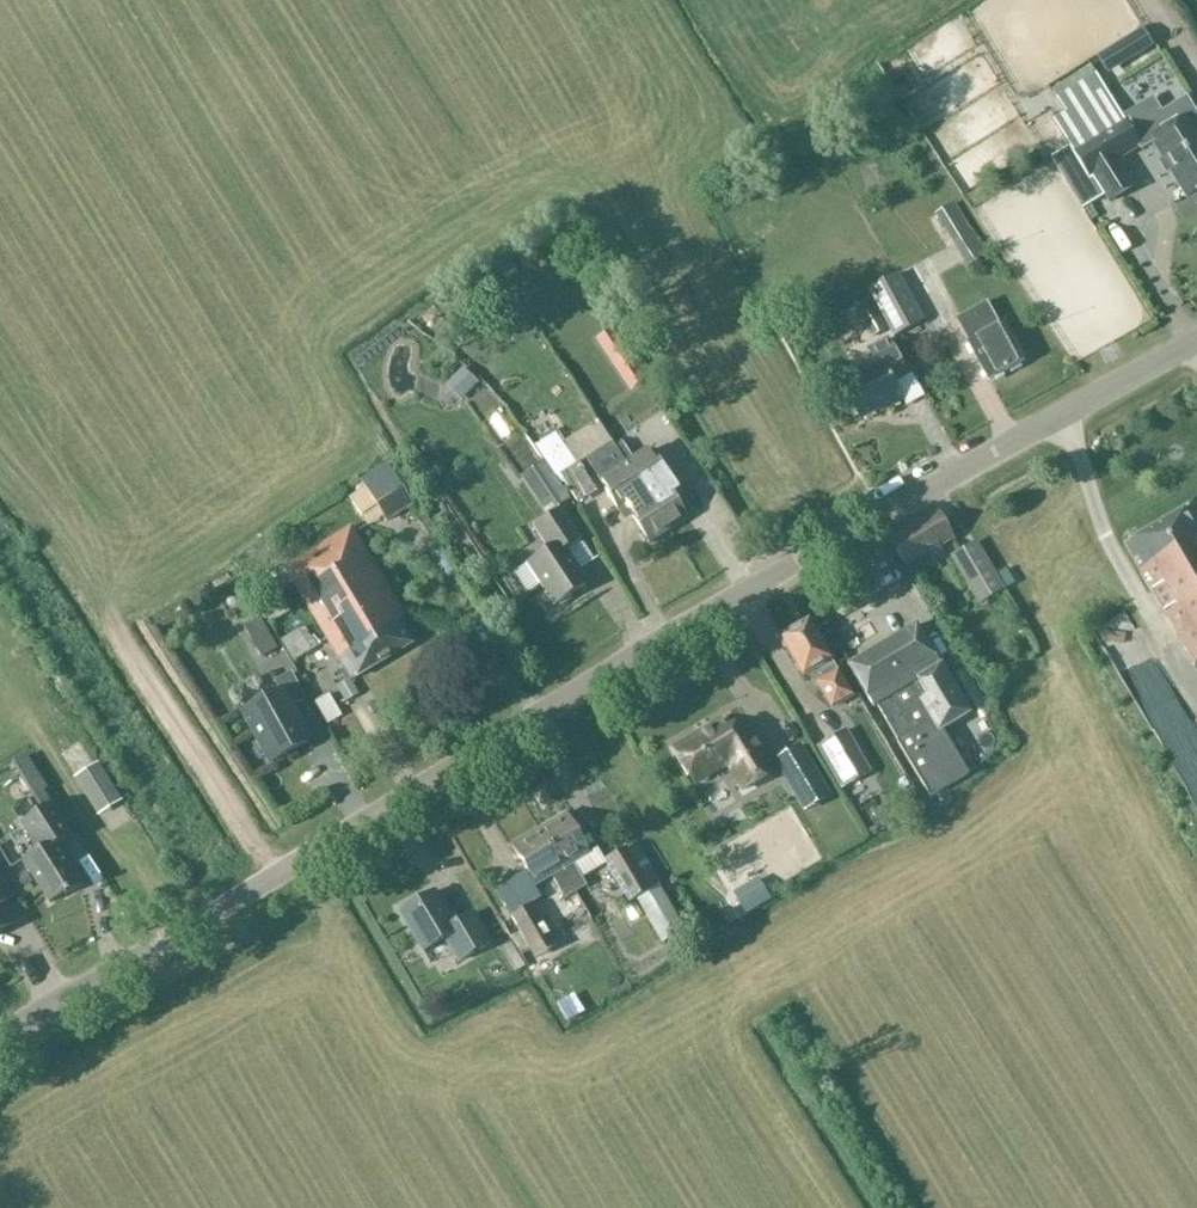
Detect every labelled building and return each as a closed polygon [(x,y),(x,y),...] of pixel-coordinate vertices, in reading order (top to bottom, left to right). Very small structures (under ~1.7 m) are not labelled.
[(1108,74),(1153,46),(1142,29),(1097,57),(1108,74)] [(1112,100),(1096,74),(1057,99),(1066,113),(1054,121),(1079,163),(1089,179),(1093,177),(1109,203),(1134,187),(1119,161),(1139,149),(1140,150),(1153,142),(1163,158),(1159,160),(1166,173),(1170,170),(1186,196),(1196,189),(1196,118),(1185,99),(1131,132),(1112,100)] [(1065,143),(1048,154),(1062,177),(1080,166),(1065,143)] [(939,209),(949,236),(966,229),(956,203),(939,209)] [(895,275),(867,290),(894,339),(922,323),(916,313),(895,275)] [(988,379),(1024,359),(1004,324),(1000,326),(987,303),(956,320),(988,379)] [(868,352),(875,363),(840,383),(861,421),(886,406),(888,410),(903,401),(894,385),(909,376),(889,340),(868,352)] [(652,379),(634,353),(615,366),(632,392),(652,379)] [(478,383),(463,369),(445,388),(460,402),(478,383)] [(474,398),(488,416),(500,408),(486,389),(474,398)] [(539,413),(522,420),(529,436),(546,429),(539,413)] [(610,434),(632,427),(627,413),(606,420),(610,434)] [(668,531),(597,422),(566,443),(559,432),(537,447),(558,478),(560,477),(579,505),(599,492),(597,489),(603,485),(624,518),(631,513),(650,543),(668,531)] [(650,449),(625,465),(668,531),(688,518),(673,496),(678,493),(650,449)] [(545,463),(526,475),(553,514),(571,501),(545,463)] [(365,487),(388,523),(415,506),(392,470),(365,487)] [(1190,505),(1124,543),(1195,665),(1196,664),(1196,516),(1190,505)] [(1128,651),(1068,508),(1038,521),(1098,663),(1128,651)] [(936,511),(889,539),(905,567),(929,554),(933,561),(943,554),(940,548),(953,540),(936,511)] [(555,605),(588,583),(566,548),(579,540),(561,512),(534,529),(548,552),(529,564),(555,605)] [(351,680),(411,643),(398,622),(404,619),(350,530),(285,569),(351,680)] [(950,557),(979,606),(1004,591),(976,542),(950,557)] [(807,621),(781,637),(803,675),(817,667),(826,684),(820,688),(832,709),(852,697),(831,660),(830,660),(807,621)] [(959,760),(958,759),(942,731),(970,715),(941,666),(916,625),(848,666),(866,698),(867,698),(874,709),(877,707),(899,742),(896,743),(920,782),(931,799),(976,770),(967,756),(959,760)] [(317,649),(304,627),(279,641),(292,664),(317,649)] [(279,650),(270,634),(252,644),(261,660),(279,650)] [(1133,649),(1111,666),(1142,709),(1168,689),(1159,677),(1155,679),(1133,649)] [(306,700),(291,673),(275,682),(279,691),(240,712),(269,766),(315,742),(296,706),(306,700)] [(351,680),(337,688),(345,702),(359,695),(351,680)] [(721,722),(674,749),(694,784),(729,765),(743,790),(775,773),(746,720),(726,731),(721,722)] [(872,774),(847,731),(821,746),(846,788),(872,774)] [(790,738),(767,749),(780,776),(802,766),(790,738)] [(15,765),(33,793),(44,809),(21,823),(39,852),(23,862),(50,904),(65,894),(66,897),(84,886),(58,846),(72,836),(44,792),(48,790),(27,757),(15,765)] [(99,765),(77,779),(75,780),(98,817),(123,802),(99,765)] [(813,766),(794,777),(813,809),(832,797),(813,766)] [(597,849),(590,854),(566,813),(538,829),(575,892),(586,885),(583,879),(607,866),(597,849)] [(575,892),(538,829),(511,845),(535,885),(551,876),(564,898),(575,892)] [(686,932),(659,886),(652,890),(649,886),(657,882),(635,845),(605,862),(630,904),(637,900),(663,945),(686,932)] [(0,875),(0,907),(15,897),(0,875)] [(745,915),(770,900),(758,879),(733,894),(745,915)] [(454,922),(435,890),(399,912),(422,952),(445,938),(458,961),(489,943),(471,912),(454,922)] [(511,917),(512,918),(505,922),(513,937),(528,962),(530,961),(538,975),(549,968),(542,955),(557,947),(533,905),(511,917)] [(11,925),(0,907),(0,932),(11,925)] [(515,975),(526,968),(511,944),(500,951),(515,975)] [(570,990),(548,1000),(558,1021),(580,1011),(570,990)]
